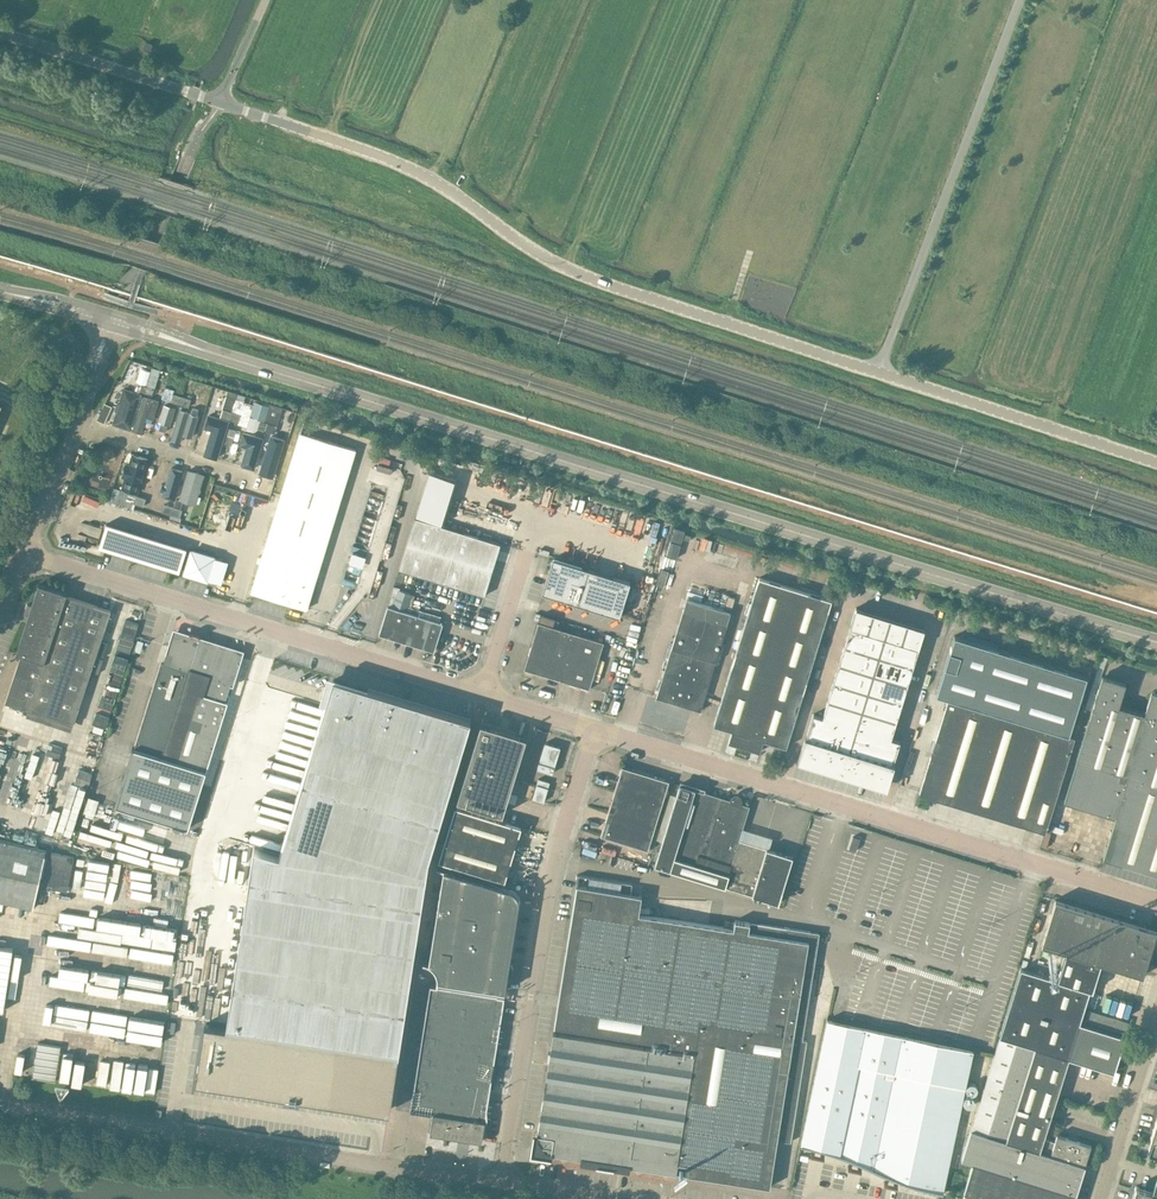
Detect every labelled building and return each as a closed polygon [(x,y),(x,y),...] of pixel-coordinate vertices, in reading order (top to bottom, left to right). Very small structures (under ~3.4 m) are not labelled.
[(151,44),(145,42),(143,49),(149,51),(151,44)] [(143,393),(146,385),(137,382),(134,390),(143,393)] [(146,385),(143,393),(152,395),(155,387),(146,385)] [(141,395),(124,390),(114,424),(130,429),(141,395)] [(180,404),(182,396),(173,393),(171,401),(180,404)] [(159,401),(142,396),(132,430),(149,435),(159,401)] [(182,396),(180,404),(189,406),(191,398),(182,396)] [(230,419),(232,411),(223,408),(221,416),(230,419)] [(170,413),(158,410),(150,436),(163,439),(170,413)] [(192,414),(178,410),(168,441),(183,445),(192,414)] [(232,411),(230,419),(239,422),(241,414),(232,411)] [(226,423),(210,418),(200,451),(216,456),(226,423)] [(260,420),(258,428),(266,430),(268,422),(260,420)] [(266,430),(275,433),(277,425),(268,422),(266,430)] [(355,449),(300,432),(251,591),(307,608),(355,449)] [(254,467),(263,439),(249,434),(240,463),(254,467)] [(273,473),(283,440),(267,435),(257,468),(273,473)] [(120,487),(138,493),(149,458),(131,452),(120,487)] [(161,495),(176,499),(186,469),(171,464),(161,495)] [(204,474),(187,469),(177,499),(194,505),(204,474)] [(126,500),(135,503),(137,495),(128,493),(126,500)] [(137,495),(135,503),(143,506),(146,498),(137,495)] [(171,514),(173,506),(165,504),(162,512),(171,514)] [(173,506),(171,514),(180,517),(182,509),(173,506)] [(501,543),(415,517),(399,569),(485,595),(501,543)] [(107,523),(99,547),(179,572),(187,548),(107,523)] [(215,556),(192,549),(185,572),(208,580),(215,556)] [(353,551),(350,562),(356,564),(359,553),(353,551)] [(553,557),(542,592),(619,616),(630,581),(553,557)] [(832,599),(759,577),(714,724),(732,730),(728,741),(760,751),(764,740),(786,747),(832,599)] [(67,593),(39,583),(32,605),(27,603),(23,613),(28,615),(16,653),(21,655),(5,702),(74,724),(111,610),(66,595),(67,593)] [(394,585),(388,605),(406,611),(412,593),(399,589),(400,587),(394,585)] [(684,610),(683,610),(657,697),(701,710),(727,623),(732,609),(735,598),(729,596),(724,610),(688,599),(684,610)] [(388,605),(379,633),(434,650),(443,622),(406,611),(388,605)] [(813,714),(799,759),(886,786),(900,740),(891,737),(924,629),(856,607),(822,716),(813,714)] [(604,642),(538,622),(524,668),(589,688),(604,642)] [(135,748),(117,806),(189,828),(206,771),(230,695),(227,694),(230,685),(232,685),(243,650),(243,651),(201,638),(201,637),(200,635),(198,634),(196,633),(194,633),(192,633),(189,633),(187,633),(180,636),(180,635),(180,634),(179,634),(178,634),(177,634),(176,634),(176,635),(175,635),(175,636),(175,637),(172,637),(172,636),(163,663),(163,664),(161,663),(135,748)] [(1045,832),(1074,736),(1069,735),(1087,676),(954,635),(936,694),(949,698),(919,793),(1045,832)] [(1102,677),(1064,800),(1115,816),(1102,856),(1156,873),(1156,694),(1153,693),(1146,713),(1119,705),(1125,684),(1102,677)] [(254,846),(226,1026),(399,1052),(431,852),(471,719),(368,688),(368,689),(334,679),(327,704),(325,704),(320,722),(302,780),(280,854),(254,846)] [(526,737),(481,723),(457,800),(502,814),(526,737)] [(560,747),(545,742),(537,768),(552,773),(560,747)] [(622,766),(601,835),(628,843),(624,857),(648,865),(652,851),(648,849),(669,780),(622,766)] [(550,782),(538,778),(533,798),(544,801),(550,782)] [(679,784),(654,864),(778,902),(793,856),(739,839),(750,805),(740,803),(741,802),(679,784)] [(521,826),(455,806),(438,860),(505,881),(521,826)] [(860,838),(853,836),(849,848),(856,850),(860,838)] [(0,839),(0,900),(33,908),(47,849),(0,839)] [(423,959),(423,960),(425,961),(428,962),(430,963),(431,964),(436,970),(437,973),(437,975),(437,977),(437,979),(437,982),(438,982),(438,980),(505,990),(508,975),(509,975),(510,974),(511,973),(511,972),(512,972),(512,971),(513,971),(513,970),(513,969),(513,968),(513,967),(513,966),(513,965),(512,964),(512,963),(511,963),(511,962),(510,962),(519,902),(519,901),(519,900),(519,899),(519,898),(519,897),(518,896),(518,895),(517,894),(517,893),(516,892),(515,891),(515,890),(514,890),(513,889),(512,889),(511,888),(438,866),(438,868),(443,869),(429,961),(427,960),(423,959)] [(557,1007),(554,1025),(555,1026),(696,1048),(695,1053),(676,1170),(675,1171),(685,1173),(770,1187),(790,1063),(809,940),(759,932),(749,930),(750,922),(735,920),(733,928),(639,913),(642,894),(620,891),(621,882),(589,877),(588,886),(576,884),(575,896),(568,940),(567,947),(559,995),(557,1007)] [(957,1173),(969,1176),(964,1192),(975,1196),(974,1198),(1074,1198),(1076,1194),(1091,1145),(1090,1144),(1057,1134),(1055,1141),(1044,1137),(1069,1057),(1114,1071),(1118,1060),(1121,1048),(1121,1047),(1125,1036),(1079,1022),(1090,989),(1092,990),(1101,962),(1143,975),(1151,946),(1156,930),(1118,919),(1056,899),(1042,944),(1063,950),(1066,951),(1057,979),(1053,978),(1021,967),(1018,978),(1011,1001),(1000,1035),(971,1130),(966,1144),(962,1159),(957,1173)] [(504,996),(430,985),(410,1109),(433,1113),(430,1132),(459,1137),(458,1140),(470,1141),(470,1139),(482,1141),(485,1120),(487,1120),(487,1109),(490,1087),(494,1087),(494,1088),(495,1088),(494,1076),(496,1065),(500,1053),(499,1053),(499,1054),(496,1053),(504,996)] [(1129,1021),(1088,1009),(1085,1020),(1125,1032),(1129,1021)] [(973,1049),(828,1019),(802,1143),(801,1143),(805,1144),(814,1147),(824,1149),(833,1152),(842,1155),(850,1158),(859,1162),(868,1166),(876,1170),(884,1173),(891,1177),(894,1178),(908,1183),(915,1185),(926,1188),(937,1191),(943,1192),(943,1191),(973,1049)] [(206,1023),(197,1080),(268,1091),(286,1094),(286,1097),(292,1098),(299,1099),(299,1096),(318,1099),(318,1098),(389,1109),(398,1053),(399,1053),(399,1052),(226,1026),(206,1023)] [(538,1132),(537,1139),(545,1150),(553,1151),(629,1163),(629,1164),(630,1164),(630,1163),(664,1169),(670,1170),(676,1170),(695,1053),(553,1031),(553,1032),(554,1032),(538,1132)] [(1152,1190),(1136,1186),(1132,1198),(1156,1198),(1156,1192),(1152,1190)]
